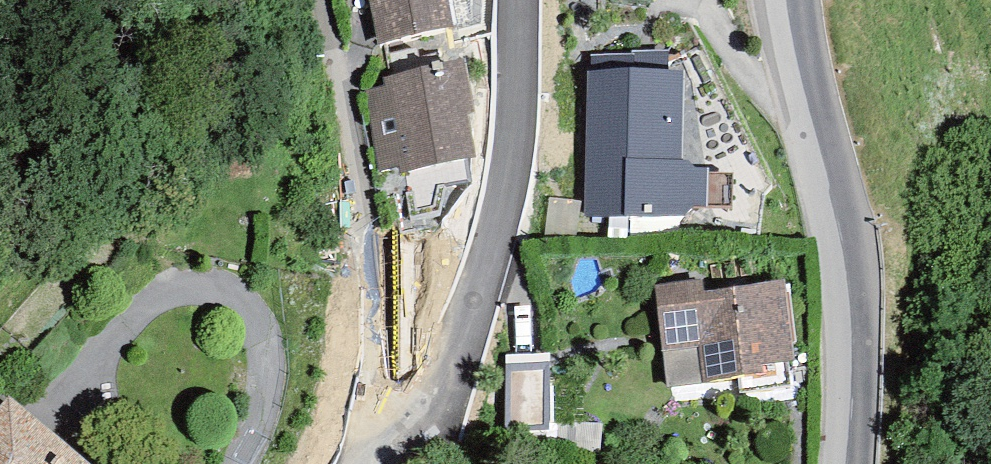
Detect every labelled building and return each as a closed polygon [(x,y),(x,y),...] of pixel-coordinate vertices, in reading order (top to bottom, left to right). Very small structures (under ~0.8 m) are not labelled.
[(379,45),(456,27),(450,0),(369,0),(379,45)] [(587,70),(586,217),(688,219),(688,210),(710,210),(711,167),(690,166),(690,161),(682,161),(683,72),(665,72),(665,54),(635,53),(635,56),(592,56),(592,70),(587,70)] [(476,111),(463,57),(383,76),(385,86),(362,91),(381,170),(399,166),(401,174),(476,156),(466,113),(476,111)] [(797,361),(786,279),(705,290),(703,279),(654,285),(668,388),(703,383),(766,374),(764,366),(797,361)] [(550,353),(507,354),(508,430),(551,430),(550,353)] [(10,396),(0,408),(0,463),(89,463),(10,396)]
